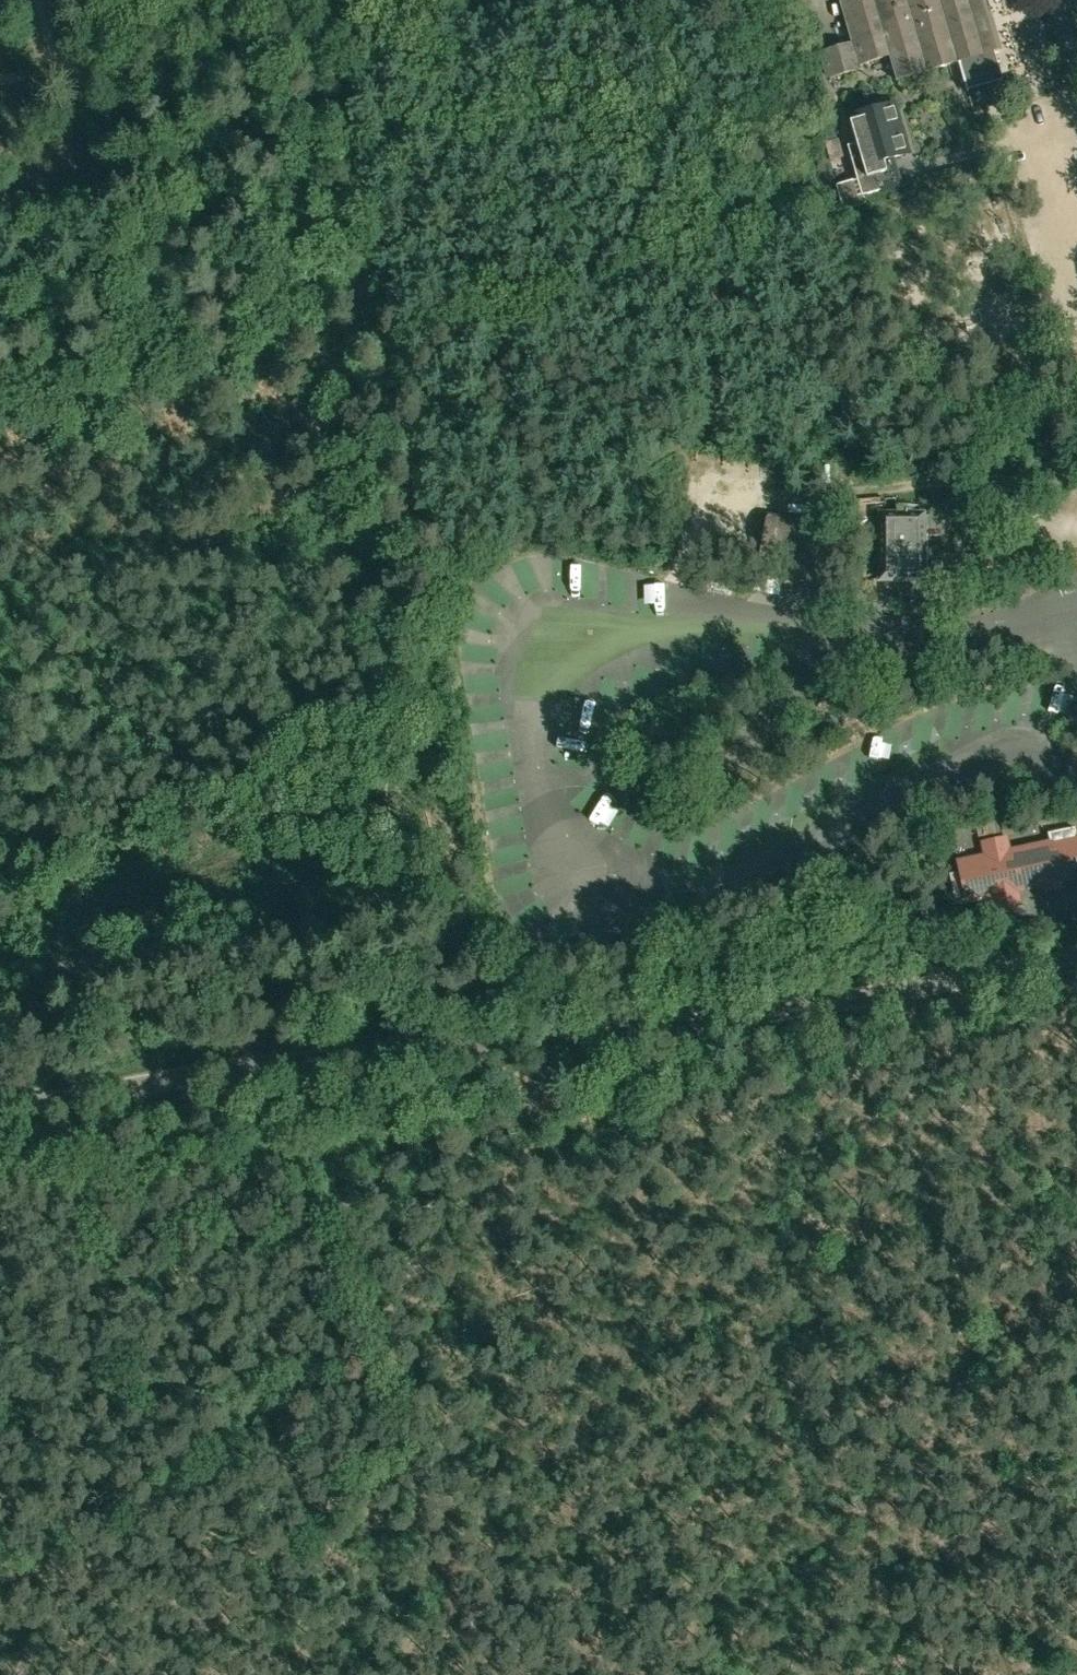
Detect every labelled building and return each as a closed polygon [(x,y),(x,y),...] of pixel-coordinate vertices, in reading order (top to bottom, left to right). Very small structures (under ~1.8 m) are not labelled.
[(984,14),(988,13),(984,0),(847,0),(859,40),(822,51),(830,76),(856,68),(855,64),(889,54),(896,79),(959,60),(965,81),(1001,70),(984,14)] [(886,158),(908,152),(894,102),(849,115),(866,174),(857,177),(861,194),(899,184),(894,167),(889,168),(886,158)] [(762,557),(786,562),(781,584),(815,591),(816,587),(833,591),(836,573),(843,574),(853,528),(772,511),(762,557)] [(924,577),(924,512),(881,512),(880,577),(924,577)] [(1076,824),(1050,830),(1052,841),(1008,850),(1005,837),(984,841),(987,855),(960,861),(968,898),(995,892),(997,905),(1019,901),(1016,888),(1076,875),(1076,830),(1076,824)] [(1076,898),(1076,891),(1071,878),(1047,889),(1054,907),(1076,898)]
